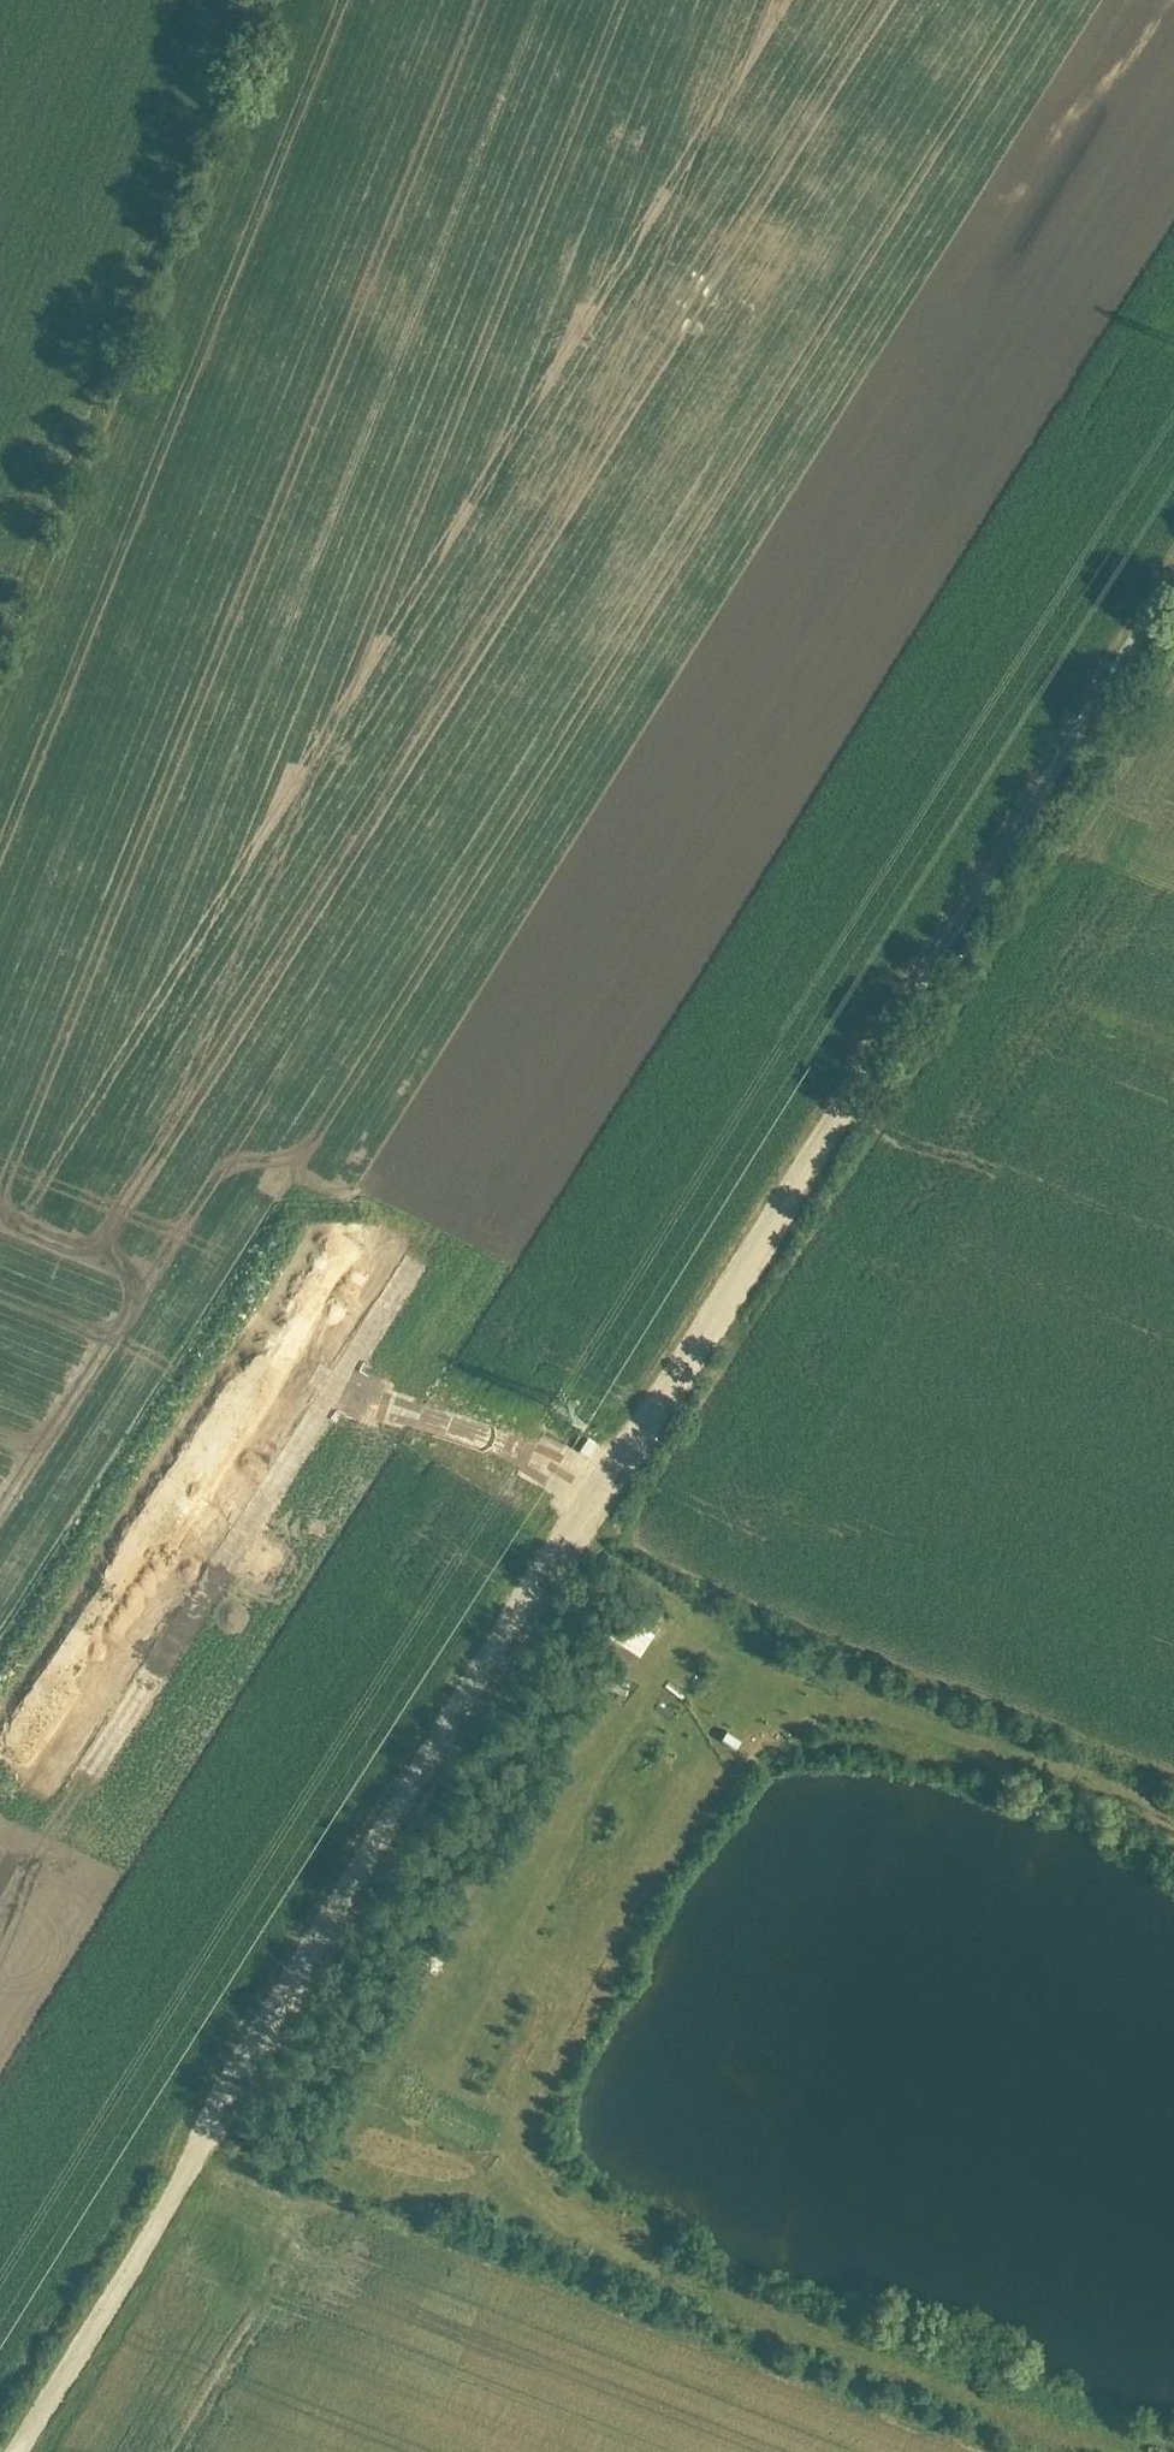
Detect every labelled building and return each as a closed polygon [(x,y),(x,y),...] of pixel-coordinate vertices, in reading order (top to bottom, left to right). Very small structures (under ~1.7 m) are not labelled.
[(623,1609),(608,1632),(641,1654),(656,1631),(623,1609)]
